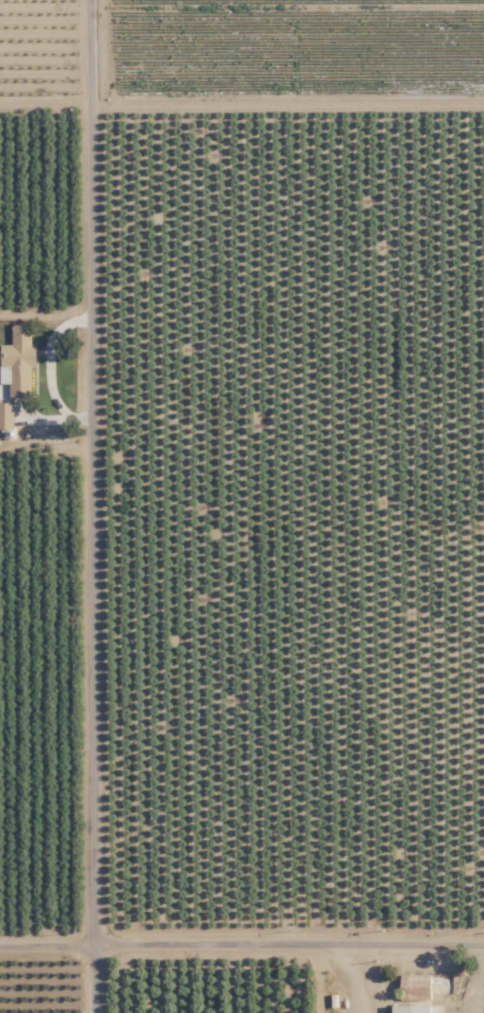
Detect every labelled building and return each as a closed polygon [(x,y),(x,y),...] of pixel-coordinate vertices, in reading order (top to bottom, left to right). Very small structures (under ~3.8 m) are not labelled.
[(0,344),(0,384),(8,384),(8,397),(31,397),(31,367),(35,367),(36,344),(31,344),(31,324),(11,324),(11,344),(0,344)] [(14,429),(13,402),(0,402),(0,429),(14,429)] [(392,1012),(431,1012),(431,1004),(392,1005),(392,1012)]
